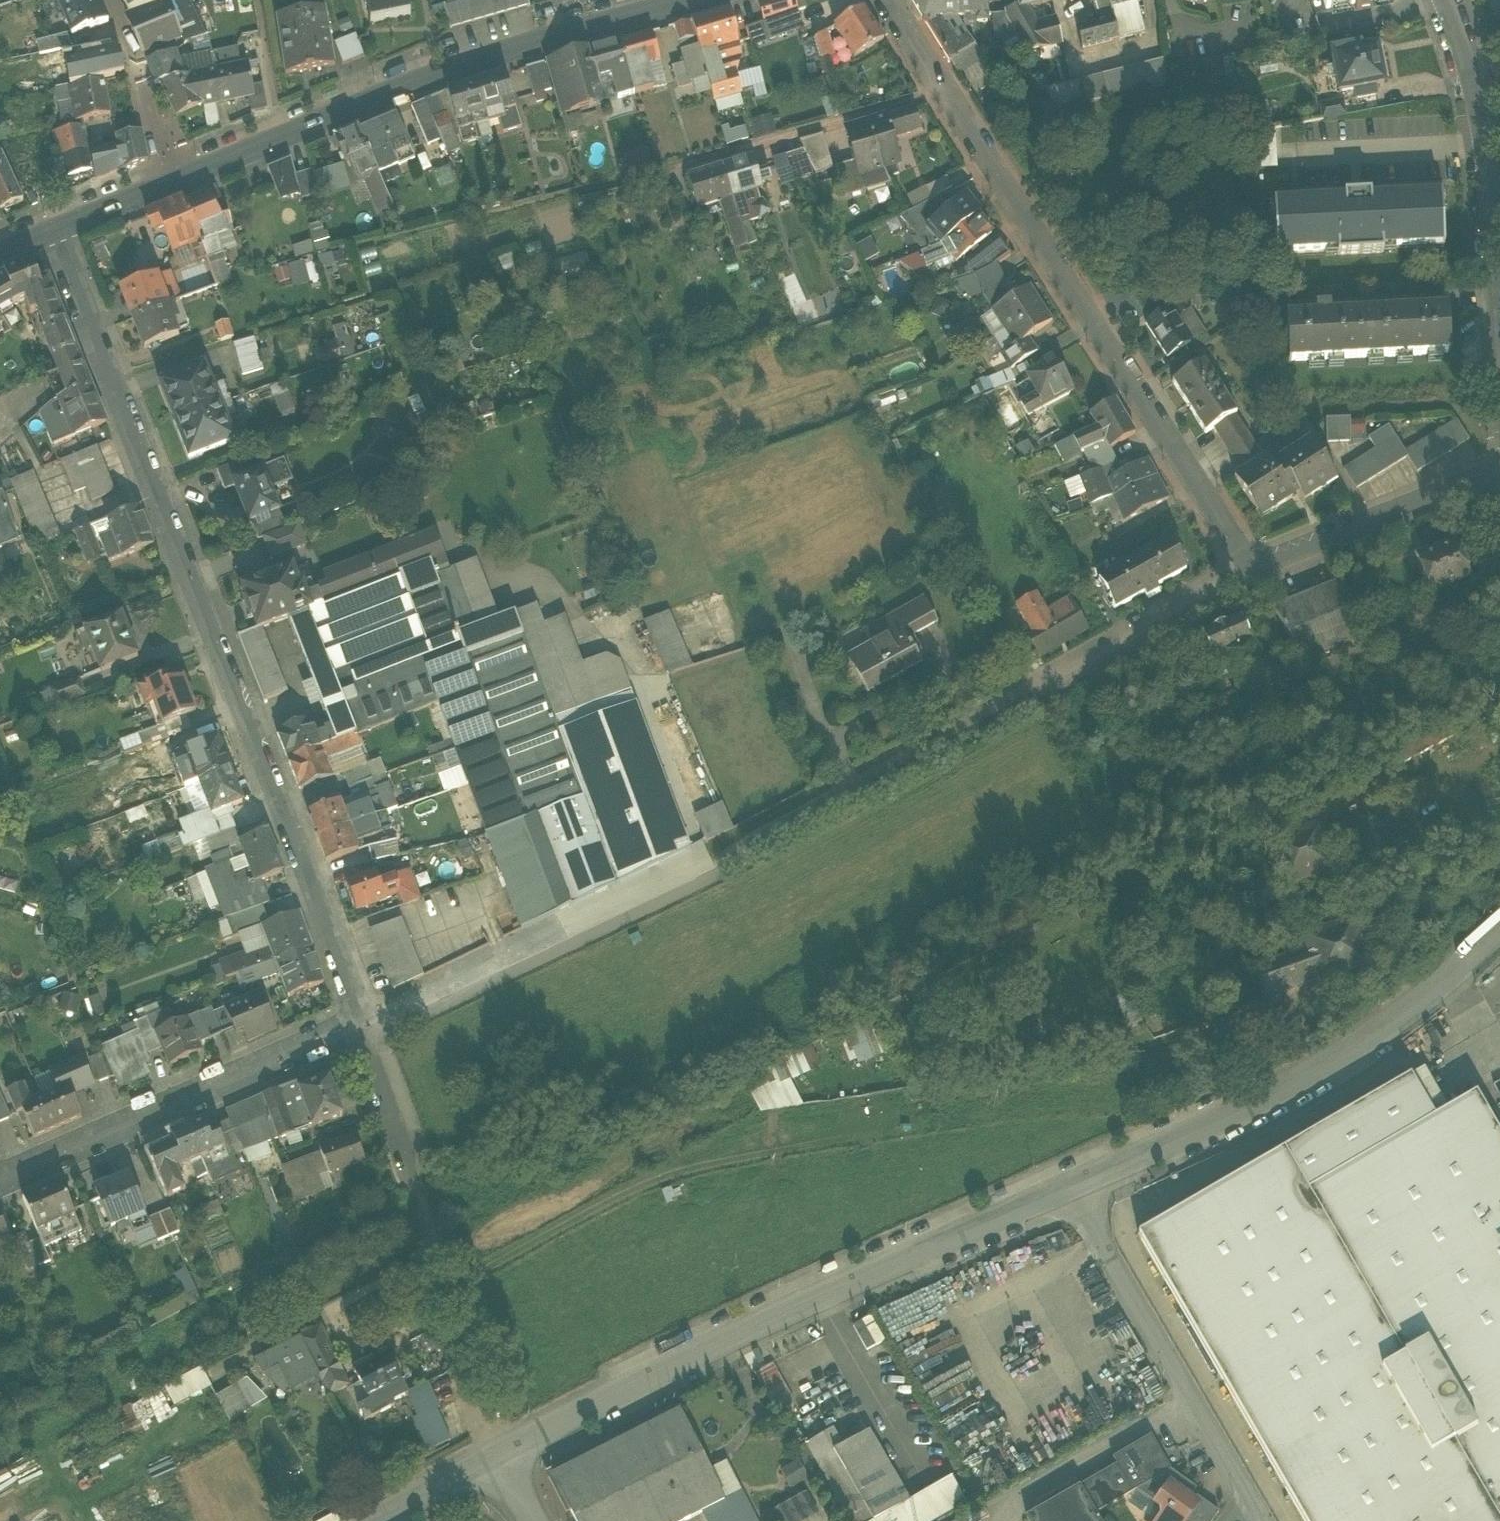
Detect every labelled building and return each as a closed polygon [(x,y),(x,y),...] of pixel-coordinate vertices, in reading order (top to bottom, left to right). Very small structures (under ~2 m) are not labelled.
[(100,0),(58,0),(72,34),(89,27),(90,29),(109,21),(100,0)] [(129,12),(164,0),(124,0),(129,12)] [(181,37),(184,43),(202,35),(186,0),(164,0),(165,2),(181,37)] [(370,23),(410,15),(408,0),(366,0),(371,21),(370,21),(370,23)] [(460,24),(470,21),(464,0),(454,3),(460,24)] [(480,18),(475,0),(466,0),(464,0),(470,21),(480,18)] [(490,16),(486,0),(475,0),(480,18),(490,16)] [(500,13),(496,0),(486,0),(490,16),(500,13)] [(510,10),(507,0),(496,0),(500,13),(510,10)] [(520,7),(518,0),(507,0),(510,10),(520,7)] [(765,22),(798,10),(795,0),(762,0),(759,1),(764,21),(765,22)] [(957,17),(956,0),(913,0),(924,18),(939,18),(957,18),(957,17)] [(957,17),(976,16),(976,22),(987,22),(987,15),(987,0),(956,0),(957,17)] [(1020,9),(1020,10),(1027,8),(1048,3),(1048,0),(1017,0),(1020,9)] [(1099,25),(1114,21),(1111,9),(1109,0),(1098,0),(1100,7),(1095,8),(1099,25)] [(1111,9),(1138,3),(1140,2),(1139,0),(1109,0),(1111,9)] [(1373,0),(1323,0),(1326,9),(1355,3),(1356,10),(1369,8),(1368,1),(1373,0)] [(1492,12),(1499,7),(1499,0),(1490,0),(1486,2),(1492,12)] [(127,16),(143,53),(181,37),(165,2),(130,15),(127,16)] [(451,27),(460,24),(454,3),(444,6),(451,28),(451,27)] [(1138,3),(1111,9),(1114,21),(1119,40),(1145,33),(1138,3)] [(278,15),(286,73),(334,64),(325,7),(278,15)] [(1498,22),(1499,21),(1499,7),(1492,12),(1498,22)] [(834,25),(855,58),(883,39),(863,8),(834,25)] [(1004,15),(1013,31),(1026,29),(1023,15),(1028,14),(1027,8),(1020,10),(1020,9),(1004,13),(1004,15)] [(691,20),(701,53),(738,44),(740,43),(730,9),(691,20)] [(798,10),(765,22),(764,21),(745,28),(749,40),(750,40),(752,46),(804,28),(798,10)] [(992,20),(1006,44),(1018,41),(1013,31),(1004,15),(1004,13),(992,14),(992,20)] [(924,18),(950,61),(953,59),(975,46),(968,34),(956,42),(947,27),(945,28),(939,18),(924,18)] [(674,25),(685,63),(691,81),(700,79),(707,77),(701,53),(691,20),(674,25)] [(1119,40),(1114,21),(1099,25),(1077,31),(1082,49),(1119,40)] [(1055,23),(1026,29),(1013,31),(1018,41),(1024,51),(1059,43),(1055,23)] [(814,38),(821,59),(835,55),(827,30),(814,38)] [(651,31),(619,41),(634,94),(653,89),(647,65),(660,61),(651,31)] [(36,42),(40,54),(43,53),(71,47),(67,33),(36,42)] [(356,34),(345,38),(354,59),(364,55),(356,34)] [(343,63),(354,59),(345,38),(335,42),(343,63)] [(821,59),(814,38),(801,41),(807,63),(821,59)] [(586,50),(557,59),(573,112),(579,110),(593,106),(592,104),(586,82),(595,80),(612,75),(618,97),(618,98),(634,94),(619,41),(586,50)] [(741,57),(738,44),(701,53),(707,77),(709,80),(736,72),(741,57)] [(1339,95),(1355,92),(1375,88),(1384,86),(1383,82),(1387,81),(1381,53),(1377,53),(1376,49),(1362,52),(1360,46),(1359,44),(1346,46),(1347,51),(1331,53),(1339,95)] [(953,59),(962,73),(963,72),(980,61),(983,59),(975,46),(953,59)] [(43,53),(46,65),(65,61),(74,59),(71,47),(43,53)] [(213,57),(216,70),(241,65),(238,47),(212,52),(213,57)] [(71,85),(125,72),(120,50),(74,59),(65,61),(71,85)] [(160,82),(185,77),(181,64),(176,51),(147,61),(155,83),(160,82)] [(198,61),(201,73),(216,70),(213,57),(198,61)] [(561,115),(573,112),(557,59),(546,62),(561,115)] [(1276,60),(1257,64),(1260,75),(1278,72),(1276,60)] [(198,61),(181,64),(185,77),(191,76),(199,74),(201,73),(198,61)] [(666,85),(660,61),(647,65),(653,89),(666,85)] [(988,74),(980,61),(963,72),(970,85),(988,74)] [(1163,61),(1126,70),(1132,93),(1165,87),(1163,68),(1163,61)] [(526,68),(534,95),(552,90),(544,62),(526,68)] [(216,70),(201,73),(199,74),(205,89),(210,89),(216,103),(248,96),(253,96),(251,85),(247,63),(241,65),(216,70)] [(692,83),(691,81),(685,63),(672,67),(678,88),(692,83)] [(741,90),(753,87),(762,85),(758,70),(737,76),(741,90)] [(1108,97),(1132,93),(1126,70),(1104,75),(1108,97)] [(736,72),(709,80),(713,96),(714,101),(741,93),(741,90),(737,76),(736,72)] [(199,74),(191,76),(204,105),(203,105),(204,106),(216,103),(210,89),(205,89),(199,74)] [(506,74),(477,82),(486,112),(496,109),(499,118),(503,133),(521,128),(506,74)] [(1086,101),(1108,97),(1104,75),(1104,74),(1081,80),(1086,101)] [(595,80),(601,102),(618,97),(612,75),(595,80)] [(176,117),(203,105),(204,105),(191,76),(185,77),(160,82),(176,117)] [(706,98),(713,96),(709,80),(707,77),(700,79),(706,98)] [(74,119),(75,121),(110,114),(103,79),(57,89),(59,103),(58,103),(61,121),(74,119)] [(601,102),(595,80),(586,82),(592,104),(601,102)] [(1054,107),(1086,101),(1081,80),(1044,89),(1048,95),(1054,107)] [(488,121),(486,112),(477,82),(448,90),(464,145),(480,140),(476,125),(488,121)] [(248,96),(251,112),(268,108),(265,93),(263,83),(251,85),(253,96),(248,96)] [(765,97),(762,85),(753,87),(756,99),(765,97)] [(1376,96),(1375,88),(1355,92),(1357,100),(1376,96)] [(741,93),(714,101),(717,113),(745,105),(741,93)] [(439,94),(425,100),(442,139),(444,143),(456,138),(449,112),(446,112),(439,94)] [(1030,103),(1035,111),(1054,107),(1048,95),(1030,103)] [(839,115),(832,96),(821,99),(827,119),(839,115)] [(428,145),(442,139),(425,100),(411,105),(428,145)] [(1321,106),(1323,119),(1345,115),(1342,101),(1341,100),(1334,101),(1334,103),(1321,106)] [(216,103),(204,106),(207,130),(220,125),(216,103)] [(486,112),(488,121),(499,118),(496,109),(486,112)] [(915,109),(870,121),(883,165),(899,161),(892,138),(921,130),(915,109)] [(584,127),(579,110),(573,112),(561,115),(565,132),(584,127)] [(396,115),(360,130),(369,150),(379,173),(397,165),(414,157),(406,139),(396,115)] [(771,115),(753,120),(758,139),(776,134),(771,115)] [(488,121),(476,125),(480,140),(493,136),(488,121)] [(846,128),(856,163),(859,175),(884,168),(883,165),(870,121),(846,128)] [(58,131),(63,155),(88,149),(89,148),(83,125),(58,131)] [(725,146),(749,140),(745,127),(730,131),(729,126),(721,128),(725,146)] [(336,138),(335,139),(339,147),(342,155),(341,155),(343,160),(344,160),(344,161),(348,159),(369,150),(360,130),(359,127),(335,137),(336,138)] [(123,168),(123,169),(147,159),(142,130),(116,135),(118,144),(123,168)] [(800,140),(804,150),(817,174),(833,169),(823,134),(800,140)] [(460,150),(456,138),(444,143),(449,154),(460,150)] [(95,179),(123,168),(118,144),(90,149),(93,168),(95,179)] [(93,168),(88,149),(63,155),(69,175),(93,168)] [(358,181),(367,178),(379,173),(369,150),(348,159),(358,181)] [(817,174),(804,150),(785,156),(790,174),(789,175),(792,183),(797,181),(817,174)] [(0,210),(24,200),(2,152),(0,152),(0,210)] [(645,152),(626,157),(630,171),(649,166),(645,152)] [(280,184),(296,179),(295,175),(297,174),(291,155),(267,165),(275,186),(280,184)] [(763,188),(761,184),(758,173),(753,156),(723,165),(733,197),(756,190),(763,188)] [(773,159),(779,178),(789,175),(790,174),(785,156),(773,159)] [(889,177),(884,168),(859,175),(856,163),(837,168),(844,195),(889,177)] [(344,164),(315,172),(321,192),(322,197),(351,188),(344,164)] [(379,173),(384,185),(402,177),(397,165),(379,173)] [(698,208),(720,201),(733,197),(723,165),(687,175),(698,208)] [(886,169),(889,177),(899,173),(896,165),(886,169)] [(314,169),(297,174),(295,175),(296,179),(297,179),(302,198),(321,192),(315,172),(314,169)] [(768,170),(758,173),(761,184),(771,181),(768,170)] [(384,185),(379,173),(367,178),(382,211),(393,206),(384,185)] [(782,186),(792,183),(789,175),(779,178),(782,186)] [(926,187),(931,197),(952,187),(947,177),(926,187)] [(280,184),(283,197),(299,193),(296,179),(280,184)] [(184,198),(193,217),(215,209),(216,209),(214,202),(220,200),(215,186),(208,189),(184,198)] [(931,197),(926,187),(906,197),(911,207),(931,197)] [(760,202),(756,190),(733,197),(741,224),(748,221),(749,222),(758,219),(759,220),(771,212),(762,200),(760,202)] [(1344,199),(1274,202),(1276,254),(1337,251),(1337,255),(1384,253),(1383,249),(1444,246),(1442,194),(1371,197),(1370,193),(1344,195),(1344,199)] [(926,228),(929,230),(941,244),(942,243),(977,215),(979,213),(966,196),(944,214),(926,228)] [(741,224),(733,197),(720,201),(721,206),(722,206),(731,234),(743,231),(741,224)] [(174,249),(200,238),(193,217),(184,198),(149,213),(156,229),(166,224),(174,249)] [(919,237),(920,238),(929,230),(926,228),(944,214),(932,200),(905,213),(899,215),(919,237)] [(219,218),(215,209),(193,217),(200,238),(202,242),(219,236),(232,231),(228,216),(219,218)] [(991,233),(977,215),(942,243),(952,254),(957,260),(991,233)] [(743,231),(748,246),(757,242),(749,222),(748,221),(741,224),(743,231)] [(312,240),(316,254),(331,250),(324,222),(308,226),(312,240)] [(926,250),(941,244),(929,230),(920,238),(919,237),(918,237),(918,241),(926,250)] [(232,231),(219,236),(225,253),(238,248),(232,231)] [(736,249),(748,246),(743,231),(731,234),(736,249)] [(202,242),(208,259),(225,253),(219,236),(202,242)] [(849,237),(830,244),(836,259),(855,252),(849,237)] [(110,256),(103,238),(90,243),(97,261),(110,256)] [(202,242),(200,238),(174,249),(182,270),(208,259),(202,242)] [(879,255),(870,238),(855,246),(864,263),(879,255)] [(316,254),(312,240),(292,247),(296,261),(316,254)] [(970,266),(974,275),(997,264),(1009,255),(999,242),(988,250),(991,255),(970,266)] [(920,252),(926,266),(948,258),(952,254),(942,243),(941,244),(926,250),(920,252)] [(926,266),(920,252),(898,261),(913,272),(926,266)] [(209,261),(218,285),(230,280),(223,260),(216,263),(214,259),(209,261)] [(18,302),(25,300),(44,292),(33,261),(6,271),(8,275),(18,302)] [(304,263),(288,268),(292,281),(295,288),(310,283),(304,263)] [(1006,281),(997,264),(974,275),(983,292),(1001,283),(1006,281)] [(974,275),(970,266),(955,273),(957,281),(974,275)] [(278,285),(292,281),(288,268),(274,273),(278,285)] [(171,270),(157,276),(168,304),(182,298),(171,270)] [(18,302),(8,275),(0,280),(0,313),(17,303),(18,302)] [(957,281),(965,298),(983,292),(974,275),(957,281)] [(157,276),(141,282),(152,310),(166,305),(168,304),(157,276)] [(133,318),(152,310),(141,282),(122,289),(133,318)] [(983,292),(993,310),(1010,299),(1001,283),(983,292)] [(1030,286),(1010,299),(993,310),(992,310),(1005,331),(1020,322),(1021,324),(1029,319),(1021,307),(1037,297),(1030,286)] [(45,291),(44,292),(25,300),(31,314),(39,311),(46,329),(43,331),(64,387),(88,377),(55,292),(46,295),(45,291)] [(1006,332),(1014,345),(1015,346),(1028,337),(1051,320),(1040,303),(1037,297),(1021,307),(1029,319),(1021,324),(1020,322),(1005,331),(1006,332)] [(952,305),(937,298),(930,314),(945,320),(952,305)] [(178,335),(166,305),(152,310),(133,318),(145,348),(178,335)] [(1147,324),(1169,356),(1191,341),(1176,318),(1180,315),(1174,306),(1147,324)] [(1287,317),(1290,361),(1450,353),(1448,307),(1431,308),(1431,309),(1330,314),(1330,307),(1317,308),(1317,315),(1287,317)] [(1176,318),(1191,341),(1197,348),(1211,338),(1190,309),(1180,315),(1176,318)] [(994,340),(1006,332),(1005,331),(992,310),(980,318),(994,340)] [(216,325),(221,341),(233,337),(228,321),(216,325)] [(334,327),(338,343),(342,359),(356,356),(347,324),(334,327)] [(994,340),(1003,353),(1014,345),(1006,332),(994,340)] [(1037,351),(1028,337),(1015,346),(1014,345),(1003,353),(1001,354),(1011,368),(1037,351)] [(233,344),(243,376),(263,369),(253,338),(233,344)] [(1003,353),(994,340),(984,346),(993,360),(1001,354),(1003,353)] [(322,365),(342,359),(338,343),(317,349),(322,365)] [(1039,393),(1046,405),(1073,391),(1054,356),(1041,363),(1044,367),(1029,376),(1039,393)] [(1174,382),(1206,433),(1216,427),(1235,414),(1236,414),(1204,363),(1174,382)] [(161,384),(175,421),(219,404),(213,387),(204,366),(188,373),(188,372),(173,378),(173,379),(161,384)] [(990,377),(994,389),(1016,381),(1011,368),(990,377)] [(92,387),(88,377),(64,387),(68,396),(92,387)] [(994,389),(990,377),(980,381),(985,393),(994,389)] [(270,388),(273,397),(289,391),(286,382),(270,388)] [(213,387),(219,404),(230,400),(223,383),(213,387)] [(59,400),(74,436),(107,423),(92,387),(68,396),(59,400)] [(296,410),(289,391),(273,397),(280,416),(296,410)] [(1021,403),(1028,415),(1046,405),(1039,393),(1021,403)] [(407,403),(384,395),(374,421),(398,429),(407,403)] [(419,395),(407,400),(414,417),(426,413),(419,395)] [(1110,448),(1111,449),(1112,448),(1136,432),(1115,399),(1090,415),(1097,427),(1105,441),(1110,448)] [(42,413),(55,444),(74,436),(59,400),(53,403),(42,413)] [(236,416),(230,400),(219,404),(226,420),(236,416)] [(226,420),(219,404),(175,421),(190,458),(201,454),(201,455),(214,449),(234,441),(226,420)] [(1216,427),(1230,449),(1250,436),(1235,414),(1216,427)] [(1327,419),(1328,442),(1351,442),(1351,434),(1350,420),(1350,418),(1327,419)] [(1365,420),(1350,420),(1351,434),(1366,434),(1365,420)] [(1458,420),(1435,434),(1448,454),(1471,440),(1458,420)] [(1369,438),(1376,449),(1384,444),(1396,437),(1389,425),(1369,438)] [(250,434),(255,445),(274,437),(269,426),(250,434)] [(1081,452),(1084,451),(1105,441),(1097,427),(1073,437),(1081,452)] [(1437,461),(1448,454),(1435,434),(1425,440),(1437,461)] [(1263,458),(1250,436),(1230,449),(1244,471),(1263,458)] [(1058,464),(1081,452),(1073,437),(1050,448),(1058,464)] [(1397,464),(1408,458),(1409,457),(1406,452),(1396,437),(1384,444),(1397,464)] [(1278,460),(1280,463),(1299,493),(1304,501),(1322,489),(1319,484),(1333,475),(1310,439),(1278,460)] [(1028,440),(1015,447),(1022,459),(1035,452),(1028,440)] [(1427,467),(1437,461),(1425,440),(1415,447),(1427,467)] [(1110,448),(1105,441),(1084,451),(1087,457),(1111,449),(1110,448)] [(1386,471),(1397,464),(1384,444),(1376,449),(1374,451),(1386,471)] [(75,457),(79,467),(102,458),(97,447),(74,456),(75,457)] [(1417,473),(1427,467),(1415,447),(1406,452),(1409,457),(1408,458),(1417,473)] [(1087,457),(1093,471),(1102,468),(1118,463),(1112,448),(1111,449),(1087,457)] [(1376,477),(1386,471),(1374,451),(1363,457),(1376,477)] [(1274,509),(1292,497),(1273,468),(1274,467),(1267,456),(1263,458),(1244,471),(1234,477),(1257,512),(1271,503),(1274,509)] [(75,496),(88,491),(88,489),(83,478),(79,467),(75,457),(61,463),(75,496)] [(1366,483),(1376,477),(1363,457),(1353,463),(1366,483)] [(106,469),(102,458),(79,467),(83,478),(106,469)] [(1107,482),(1113,495),(1157,475),(1149,459),(1122,474),(1107,482)] [(261,469),(262,471),(263,470),(271,490),(293,482),(285,460),(261,469)] [(217,471),(224,491),(235,487),(233,482),(245,478),(239,462),(217,471)] [(1118,463),(1102,468),(1107,482),(1122,474),(1118,463)] [(1292,497),(1299,493),(1280,463),(1274,467),(1273,468),(1292,497)] [(1355,490),(1366,483),(1353,463),(1343,469),(1355,490)] [(1080,477),(1086,492),(1107,482),(1102,468),(1093,471),(1080,477)] [(110,480),(106,469),(83,478),(88,489),(110,480)] [(279,511),(271,490),(263,470),(262,471),(245,478),(233,482),(235,487),(249,523),(251,522),(279,511)] [(11,481),(15,492),(38,483),(33,472),(11,481)] [(1169,498),(1157,475),(1113,495),(1124,519),(1124,520),(1169,498)] [(1319,484),(1322,489),(1337,480),(1333,475),(1319,484)] [(1086,492),(1080,477),(1064,482),(1070,499),(1086,492)] [(115,492),(110,480),(88,489),(88,491),(92,500),(115,492)] [(1113,495),(1107,482),(1086,492),(1090,505),(1113,495)] [(15,492),(20,503),(42,494),(38,483),(15,492)] [(18,538),(3,494),(0,495),(0,546),(18,538)] [(20,503),(24,513),(47,505),(42,494),(20,503)] [(1113,495),(1090,505),(1094,516),(1109,510),(1115,523),(1124,519),(1113,495)] [(1260,518),(1274,509),(1271,503),(1257,512),(1260,518)] [(24,513),(29,524),(52,515),(47,505),(24,513)] [(112,532),(118,545),(123,557),(154,545),(139,508),(108,520),(112,532)] [(251,522),(259,540),(264,538),(286,529),(279,511),(251,522)] [(29,524),(34,535),(56,526),(52,515),(29,524)] [(264,538),(272,557),(305,545),(298,525),(286,529),(264,538)] [(34,535),(38,546),(61,537),(56,526),(34,535)] [(100,552),(92,533),(89,526),(75,532),(88,564),(103,559),(100,552)] [(389,553),(398,574),(430,561),(444,557),(435,530),(387,548),(389,553)] [(118,545),(112,532),(99,536),(104,550),(118,545)] [(1100,580),(1115,607),(1144,592),(1146,597),(1158,591),(1155,586),(1185,570),(1170,542),(1100,580)] [(1416,560),(1430,595),(1471,578),(1456,543),(1416,560)] [(109,562),(123,557),(118,545),(104,550),(107,557),(109,562)] [(389,553),(371,560),(379,581),(398,574),(389,553)] [(444,557),(430,561),(456,628),(457,633),(476,626),(454,568),(449,570),(444,557)] [(371,560),(325,577),(329,589),(318,593),(322,603),(379,581),(371,560)] [(474,560),(454,568),(476,626),(497,618),(474,560)] [(426,640),(456,628),(430,561),(398,574),(379,581),(322,603),(322,604),(288,617),(288,618),(314,682),(314,684),(333,676),(426,640)] [(322,604),(322,603),(318,593),(308,597),(303,586),(303,585),(300,586),(293,568),(275,575),(271,575),(267,576),(263,578),(261,580),(242,587),(247,600),(245,601),(245,602),(243,606),(243,611),(246,615),(250,617),(251,617),(251,618),(253,617),(258,629),(262,628),(288,617),(322,604)] [(308,597),(318,593),(329,589),(325,577),(303,586),(308,597)] [(1301,661),(1314,656),(1362,637),(1364,637),(1343,582),(1274,609),(1301,661)] [(585,591),(587,598),(595,596),(592,588),(585,591)] [(1030,633),(1038,649),(1083,625),(1075,609),(1067,613),(1062,603),(1048,611),(1038,592),(1018,603),(1033,632),(1030,633)] [(901,612),(914,636),(937,623),(924,599),(901,612)] [(456,628),(426,640),(432,655),(422,658),(438,703),(452,739),(455,749),(462,767),(468,784),(478,810),(486,831),(487,835),(522,929),(690,849),(680,824),(631,690),(576,710),(562,672),(544,623),(537,604),(497,618),(476,626),(457,633),(456,628)] [(854,656),(873,691),(921,664),(907,640),(914,636),(901,612),(874,627),(882,641),(854,656)] [(644,622),(666,673),(668,673),(689,666),(666,615),(644,622)] [(92,648),(101,671),(138,657),(122,616),(85,631),(76,635),(83,652),(92,648)] [(576,710),(631,690),(621,661),(608,655),(581,665),(563,616),(544,623),(562,672),(576,710)] [(1217,656),(1225,653),(1252,641),(1241,616),(1227,623),(1226,622),(1212,628),(1212,629),(1201,634),(1212,658),(1217,656)] [(239,637),(265,701),(288,692),(262,628),(258,629),(239,637)] [(1201,663),(1212,658),(1201,634),(1189,639),(1196,655),(1199,661),(1200,661),(1201,663)] [(1320,674),(1329,670),(1360,658),(1369,655),(1362,637),(1314,656),(1320,674)] [(322,704),(332,728),(351,721),(356,735),(438,703),(422,658),(432,655),(426,640),(333,676),(341,696),(322,703),(322,704)] [(1268,676),(1252,641),(1225,653),(1231,668),(1240,688),(1268,676)] [(1217,656),(1224,671),(1231,668),(1225,653),(1217,656)] [(1364,668),(1360,658),(1329,670),(1333,680),(1364,668)] [(1181,663),(1184,668),(1191,664),(1188,659),(1181,663)] [(1224,671),(1214,675),(1221,690),(1231,685),(1224,671)] [(1234,691),(1231,685),(1221,690),(1214,675),(1207,678),(1217,699),(1234,691)] [(314,684),(322,703),(341,696),(333,676),(314,684)] [(162,726),(163,726),(187,716),(196,713),(184,679),(170,684),(168,678),(148,686),(139,689),(146,707),(154,704),(162,726)] [(50,690),(56,706),(86,695),(80,679),(50,690)] [(311,709),(322,704),(322,703),(314,684),(314,682),(302,686),(311,709)] [(1254,693),(1260,706),(1277,698),(1271,686),(1254,693)] [(1447,715),(1383,749),(1393,769),(1457,735),(1447,715)] [(151,735),(154,743),(192,729),(187,716),(163,726),(164,730),(151,735)] [(277,732),(289,761),(322,748),(318,736),(311,719),(277,732)] [(344,739),(356,735),(351,721),(332,728),(325,731),(326,733),(318,736),(322,748),(344,739)] [(144,747),(154,743),(151,735),(164,730),(163,726),(162,726),(139,734),(144,747)] [(124,754),(144,747),(139,734),(120,741),(124,754)] [(356,735),(344,739),(348,751),(360,747),(361,746),(356,735)] [(349,752),(348,751),(344,739),(322,748),(289,761),(300,790),(334,777),(327,760),(349,752)] [(432,758),(455,749),(452,739),(428,748),(432,758)] [(187,752),(200,783),(230,771),(218,740),(187,752)] [(366,764),(360,747),(348,751),(349,752),(327,760),(334,777),(343,773),(366,764)] [(438,776),(462,767),(455,749),(432,758),(438,776)] [(190,787),(200,783),(187,752),(177,756),(190,787)] [(380,758),(366,764),(372,780),(387,775),(380,758)] [(343,773),(349,789),(372,780),(366,764),(343,773)] [(462,767),(438,776),(445,792),(468,784),(462,767)] [(243,803),(230,771),(200,783),(212,813),(212,815),(243,803)] [(377,791),(372,780),(349,789),(353,800),(342,804),(345,812),(358,807),(380,799),(377,791)] [(212,813),(200,783),(190,787),(188,788),(200,817),(212,813)] [(358,807),(363,822),(375,818),(388,813),(395,810),(390,795),(380,799),(358,807)] [(318,839),(350,827),(345,812),(342,804),(341,802),(309,814),(318,839)] [(702,841),(703,843),(733,829),(722,804),(695,817),(704,839),(702,841)] [(143,806),(125,813),(129,825),(148,818),(143,806)] [(358,807),(345,812),(350,827),(363,822),(358,807)] [(395,810),(388,813),(393,827),(406,823),(401,808),(395,810)] [(486,831),(478,810),(464,815),(472,836),(486,831)] [(183,824),(191,846),(193,845),(206,840),(211,839),(206,826),(215,822),(212,815),(212,813),(200,817),(183,824)] [(381,832),(393,827),(388,813),(375,818),(381,832)] [(206,826),(211,839),(237,829),(232,816),(215,822),(206,826)] [(381,832),(375,818),(363,822),(368,836),(381,832)] [(363,822),(350,827),(355,841),(368,836),(363,822)] [(359,851),(355,841),(350,827),(318,839),(326,862),(359,851)] [(241,842),(237,829),(211,839),(206,840),(212,858),(214,863),(225,859),(224,855),(229,853),(237,849),(242,848),(240,842),(241,842)] [(1272,845),(1286,884),(1328,868),(1314,830),(1272,845)] [(244,853),(250,869),(255,882),(259,881),(283,872),(268,832),(241,842),(240,842),(242,848),(244,853)] [(156,841),(157,843),(162,856),(183,849),(177,833),(156,841)] [(212,858),(206,840),(193,845),(199,863),(212,858)] [(368,847),(371,860),(398,854),(395,840),(368,847)] [(147,862),(162,856),(157,843),(142,848),(147,862)] [(239,854),(237,849),(229,853),(232,862),(230,863),(235,875),(250,869),(244,853),(239,854)] [(228,858),(230,863),(232,862),(229,853),(224,855),(225,859),(228,858)] [(217,896),(240,888),(235,875),(230,863),(228,858),(225,859),(214,863),(216,868),(208,872),(217,896)] [(399,893),(404,905),(431,895),(421,867),(405,873),(395,877),(381,882),(386,898),(399,893)] [(390,868),(377,872),(381,882),(395,877),(392,869),(390,868)] [(250,869),(235,875),(240,888),(255,882),(250,869)] [(386,898),(381,882),(377,872),(377,871),(346,882),(357,910),(387,899),(386,898)] [(206,901),(217,896),(208,872),(196,876),(205,898),(206,901)] [(205,898),(196,876),(187,880),(195,902),(205,898)] [(264,892),(259,881),(255,882),(240,888),(217,896),(222,908),(264,892)] [(222,908),(226,919),(263,906),(268,904),(264,892),(222,908)] [(217,896),(206,901),(210,913),(222,908),(217,896)] [(269,924),(263,906),(226,919),(233,938),(240,936),(263,927),(263,926),(269,924)] [(263,927),(270,946),(271,946),(277,961),(311,949),(298,913),(269,924),(263,926),(263,927)] [(233,938),(226,919),(217,923),(223,941),(233,938)] [(401,919),(393,922),(415,980),(423,976),(401,919)] [(1357,921),(1349,924),(1356,942),(1364,939),(1357,921)] [(371,930),(394,990),(415,980),(393,922),(371,930)] [(1364,964),(1356,942),(1349,924),(1305,940),(1308,947),(1320,981),(1364,964)] [(263,927),(240,936),(246,954),(270,946),(263,927)] [(253,970),(277,961),(271,946),(270,946),(246,954),(220,963),(226,979),(237,976),(253,970)] [(1251,968),(1264,1001),(1320,981),(1308,947),(1251,968)] [(324,984),(311,949),(277,961),(281,973),(289,996),(324,984)] [(277,961),(253,970),(257,981),(281,973),(277,961)] [(241,987),(257,981),(253,970),(237,976),(241,987)] [(243,1029),(248,1041),(277,1029),(261,992),(243,1000),(245,1004),(227,1012),(225,1008),(234,1029),(233,1026),(241,1022),(242,1026),(243,1029)] [(82,997),(63,993),(59,1010),(77,1015),(82,997)] [(106,1015),(99,995),(84,1000),(91,1020),(106,1015)] [(243,1000),(225,1008),(227,1012),(245,1004),(243,1000)] [(212,1008),(200,1013),(211,1039),(223,1034),(214,1013),(212,1008)] [(214,1013),(223,1034),(234,1029),(225,1008),(214,1013)] [(893,1053),(873,1011),(833,1033),(845,1065),(856,1061),(858,1065),(893,1053)] [(162,1012),(147,1018),(153,1033),(157,1031),(168,1027),(162,1012)] [(198,1045),(211,1039),(200,1013),(187,1019),(198,1045)] [(142,1037),(149,1054),(160,1049),(153,1033),(147,1018),(135,1024),(138,1031),(141,1037),(142,1037)] [(201,1052),(198,1045),(187,1019),(168,1027),(157,1031),(164,1047),(172,1065),(201,1052)] [(141,1037),(138,1031),(99,1048),(102,1055),(106,1053),(141,1037)] [(153,1033),(160,1049),(164,1047),(157,1031),(153,1033)] [(116,1076),(121,1087),(148,1075),(141,1057),(149,1054),(142,1037),(141,1037),(106,1053),(116,1076)] [(811,1045),(744,1081),(761,1114),(805,1107),(791,1081),(815,1070),(813,1067),(820,1063),(811,1045)] [(102,1055),(111,1078),(116,1076),(106,1053),(102,1055)] [(90,1059),(98,1083),(111,1078),(102,1055),(90,1059)] [(50,1073),(58,1091),(69,1086),(71,1092),(78,1089),(79,1091),(94,1084),(83,1059),(50,1073)] [(58,1091),(50,1073),(35,1080),(43,1097),(58,1091)] [(1284,1149),(1308,1191),(1435,1118),(1411,1076),(1284,1149)] [(313,1127),(344,1116),(330,1079),(301,1090),(299,1091),(313,1127)] [(298,1083),(278,1090),(295,1133),(313,1127),(299,1091),(301,1090),(298,1083)] [(17,1115),(23,1113),(21,1107),(31,1102),(24,1086),(8,1093),(17,1115)] [(72,1094),(71,1092),(69,1086),(58,1091),(43,1097),(56,1128),(82,1117),(72,1094)] [(279,1139),(295,1133),(278,1090),(262,1095),(263,1096),(279,1138),(279,1139)] [(12,1118),(0,1091),(0,1123),(12,1118)] [(1435,1118),(1308,1191),(1498,1520),(1499,1520),(1499,1134),(1476,1094),(1435,1118)] [(249,1149),(253,1161),(271,1154),(267,1143),(279,1138),(263,1096),(228,1111),(227,1111),(226,1111),(230,1121),(240,1144),(243,1151),(249,1149)] [(34,1138),(56,1128),(43,1097),(31,1102),(21,1107),(23,1113),(34,1138)] [(187,1128),(200,1159),(226,1147),(217,1127),(216,1126),(207,1130),(204,1121),(187,1128)] [(229,1145),(230,1148),(240,1144),(230,1121),(217,1127),(226,1147),(229,1145)] [(191,1163),(200,1159),(187,1128),(171,1135),(175,1144),(166,1148),(175,1170),(176,1169),(191,1163)] [(141,1147),(165,1146),(164,1136),(140,1137),(141,1147)] [(320,1149),(322,1155),(329,1172),(329,1174),(365,1161),(356,1136),(320,1149)] [(229,1145),(226,1147),(200,1159),(207,1175),(211,1185),(240,1172),(230,1148),(229,1145)] [(185,1190),(176,1169),(175,1170),(166,1148),(150,1154),(169,1197),(185,1190)] [(248,1163),(253,1161),(249,1149),(243,1151),(248,1163)] [(1305,1520),(1498,1520),(1308,1191),(1284,1149),(1139,1234),(1305,1520)] [(318,1176),(329,1172),(322,1155),(284,1169),(294,1198),(322,1187),(318,1176)] [(191,1163),(198,1179),(207,1175),(200,1159),(191,1163)] [(95,1189),(111,1227),(128,1220),(145,1212),(129,1175),(95,1189)] [(24,1199),(37,1231),(57,1223),(75,1215),(61,1183),(24,1199)] [(170,1210),(149,1219),(152,1227),(157,1240),(158,1241),(179,1232),(170,1210)] [(145,1212),(128,1220),(134,1235),(152,1227),(149,1219),(145,1212)] [(75,1215),(57,1223),(60,1229),(55,1231),(59,1241),(82,1231),(75,1215)] [(10,1240),(6,1230),(7,1229),(4,1222),(3,1222),(0,1216),(0,1244),(10,1240)] [(44,1247),(59,1241),(55,1231),(60,1229),(57,1223),(37,1231),(41,1239),(44,1247)] [(157,1240),(152,1227),(134,1235),(140,1247),(157,1240)] [(15,1238),(24,1260),(35,1255),(30,1244),(25,1233),(15,1238)] [(35,1255),(39,1266),(50,1261),(44,1247),(41,1239),(30,1244),(35,1255)] [(196,1291),(186,1268),(174,1274),(184,1297),(196,1291)] [(941,1286),(879,1304),(889,1339),(951,1320),(941,1286)] [(157,1324),(200,1300),(196,1291),(152,1316),(157,1324)] [(871,1322),(861,1329),(872,1344),(882,1337),(871,1322)] [(280,1369),(290,1388),(319,1374),(317,1371),(336,1359),(321,1330),(257,1361),(265,1377),(280,1369)] [(661,1344),(666,1350),(685,1337),(680,1331),(661,1344)] [(354,1372),(371,1406),(390,1396),(394,1403),(407,1396),(409,1395),(408,1393),(388,1354),(354,1372)] [(45,1372),(38,1356),(28,1361),(35,1376),(45,1372)] [(319,1374),(324,1383),(342,1373),(338,1364),(336,1359),(317,1371),(319,1374)] [(773,1363),(753,1374),(774,1412),(794,1401),(773,1363)] [(164,1386),(174,1406),(212,1387),(202,1367),(164,1386)] [(290,1388),(280,1369),(265,1377),(284,1394),(290,1388)] [(348,1385),(342,1373),(324,1383),(330,1395),(348,1385)] [(247,1379),(238,1384),(251,1410),(269,1400),(247,1379)] [(407,1396),(418,1416),(418,1418),(437,1409),(441,1407),(430,1383),(408,1393),(409,1395),(407,1396)] [(216,1395),(229,1421),(251,1410),(238,1384),(216,1395)] [(396,1407),(394,1403),(390,1396),(371,1406),(362,1410),(368,1421),(396,1407)] [(452,1439),(437,1409),(418,1418),(418,1416),(414,1418),(429,1450),(452,1439)] [(576,1520),(686,1520),(703,1512),(724,1502),(709,1472),(679,1411),(553,1475),(576,1520)] [(850,1520),(876,1520),(909,1502),(869,1431),(843,1446),(833,1429),(806,1445),(850,1520)] [(1117,1464),(1080,1486),(1096,1513),(1136,1490),(1171,1470),(1151,1435),(1113,1458),(1117,1464)] [(379,1452),(372,1437),(359,1443),(366,1458),(379,1452)] [(809,1478),(797,1460),(779,1471),(791,1489),(809,1478)] [(709,1472),(724,1502),(740,1494),(726,1464),(709,1472)] [(1136,1490),(1155,1503),(1169,1484),(1198,1505),(1202,1500),(1193,1493),(1196,1488),(1171,1470),(1136,1490)] [(909,1502),(876,1520),(932,1520),(965,1502),(951,1478),(909,1502)] [(1198,1505),(1169,1484),(1155,1503),(1161,1507),(1162,1515),(1157,1520),(1186,1520),(1198,1505)] [(1096,1513),(1080,1486),(1027,1516),(1029,1520),(1100,1520),(1096,1513)] [(778,1520),(805,1520),(818,1514),(806,1492),(773,1511),(778,1520)] [(707,1520),(756,1520),(742,1493),(740,1494),(724,1502),(703,1512),(707,1520)] [(1219,1512),(1202,1500),(1198,1505),(1186,1520),(1213,1520),(1219,1512)]
